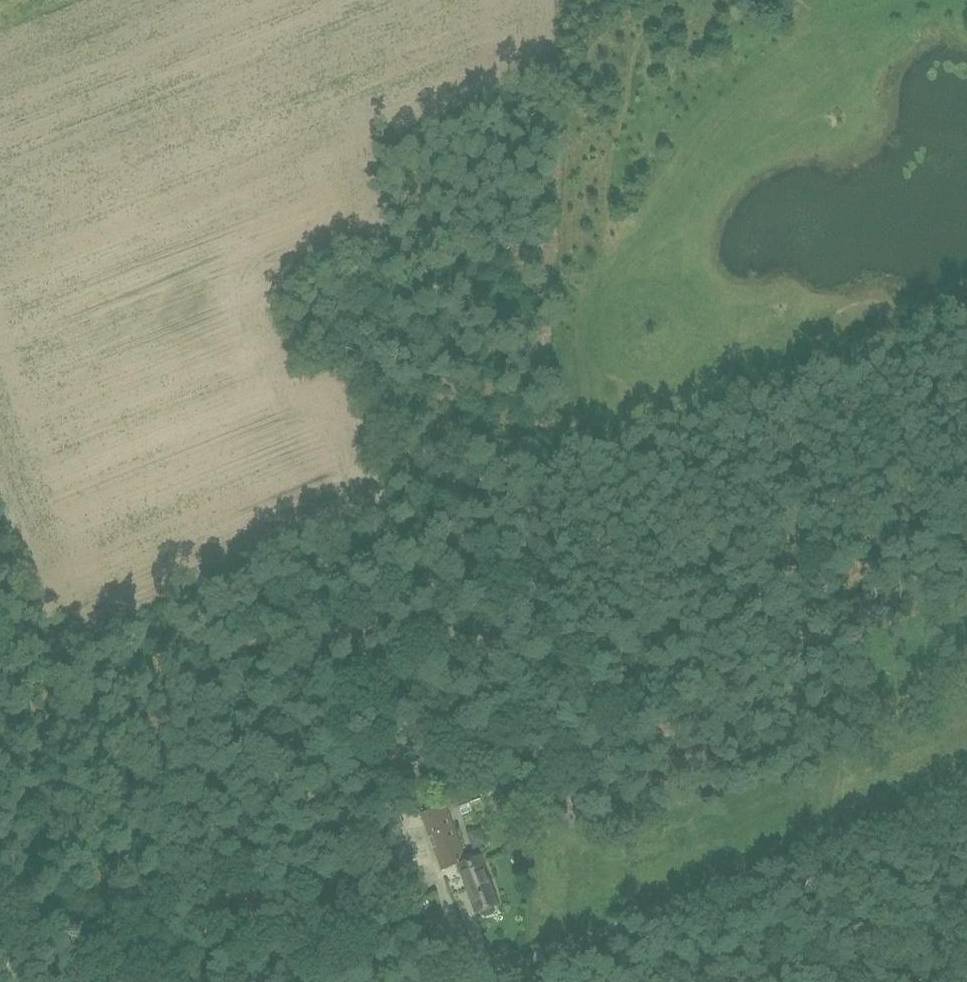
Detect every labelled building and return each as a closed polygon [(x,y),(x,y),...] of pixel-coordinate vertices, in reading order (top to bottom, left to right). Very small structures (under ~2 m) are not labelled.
[(467,861),(447,805),(423,814),(443,870),(461,863),(478,912),(481,911),(482,913),(485,914),(493,912),(496,908),(495,906),(498,905),(480,856),(467,861)] [(389,864),(412,854),(401,828),(408,825),(404,816),(387,822),(390,831),(378,835),(389,864)]
